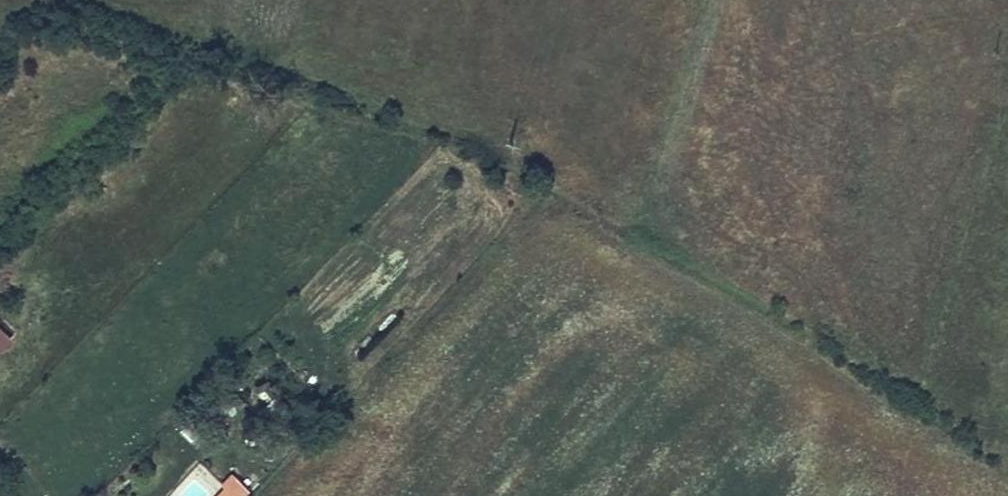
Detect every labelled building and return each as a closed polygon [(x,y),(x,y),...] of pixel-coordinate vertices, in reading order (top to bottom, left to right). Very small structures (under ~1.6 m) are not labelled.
[(12,339),(0,328),(0,352),(12,339)] [(220,485),(210,495),(232,495),(220,485)]
